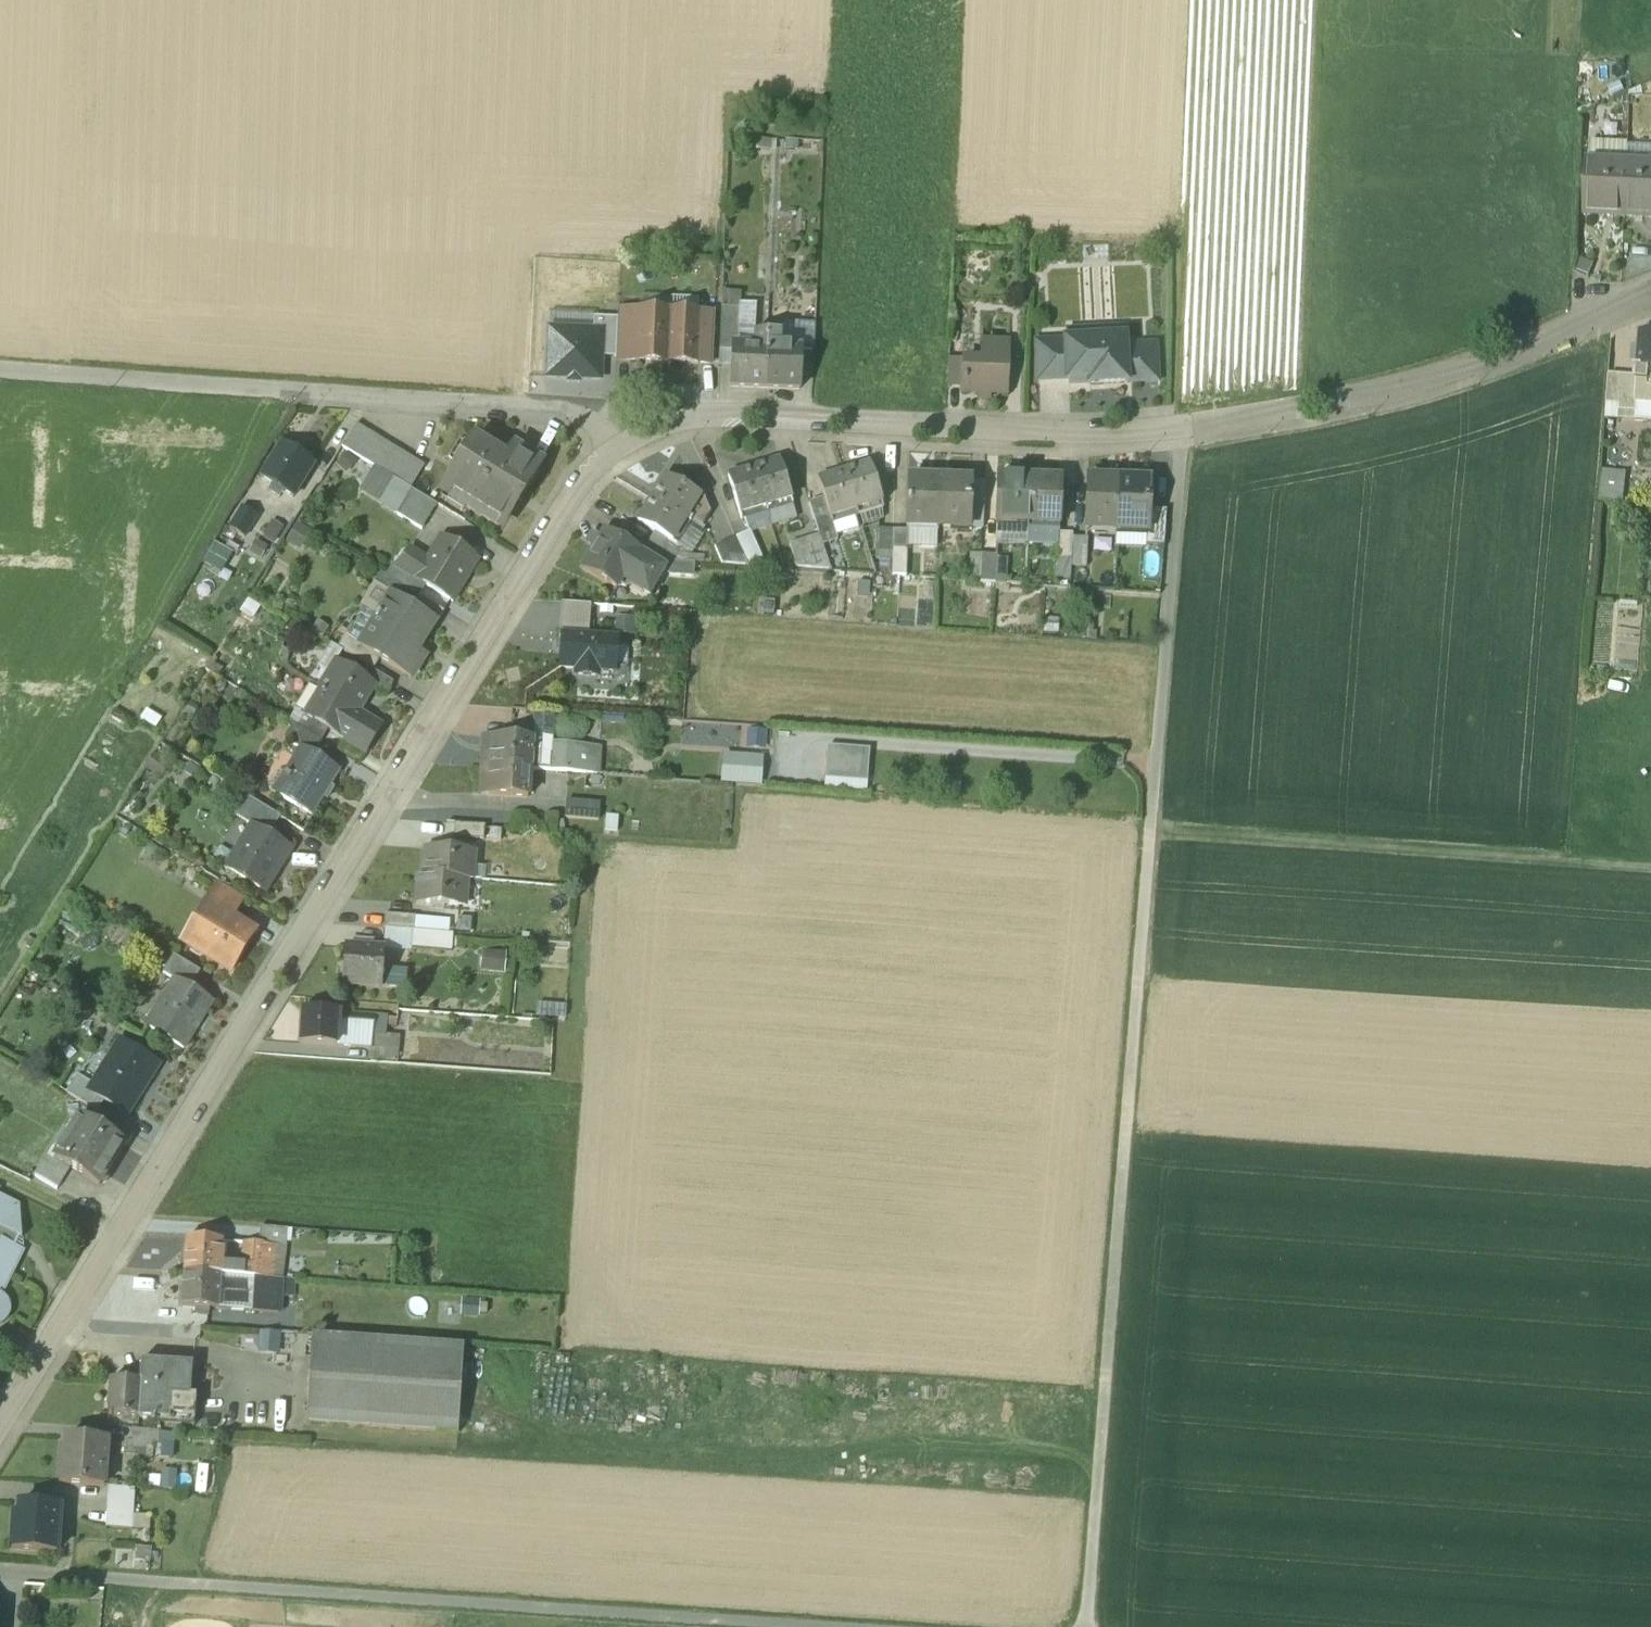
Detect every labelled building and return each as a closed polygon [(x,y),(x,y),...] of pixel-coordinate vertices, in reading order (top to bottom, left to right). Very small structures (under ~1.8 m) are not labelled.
[(1591,157),(1633,158),(1633,144),(1592,143),(1591,157)] [(1627,165),(1588,163),(1586,215),(1609,216),(1625,217),(1627,165)] [(1627,165),(1625,217),(1650,218),(1650,166),(1627,165)] [(740,309),(722,308),(720,351),(732,351),(732,347),(738,347),(740,309)] [(594,314),(551,312),(548,377),(600,379),(601,357),(602,332),(593,332),(594,318),(594,314)] [(670,313),(639,312),(638,321),(637,360),(637,361),(668,363),(670,313)] [(701,314),(670,313),(668,363),(699,364),(699,363),(700,324),(701,314)] [(618,319),(594,318),(593,332),(602,332),(601,357),(616,358),(618,320),(618,319)] [(638,321),(618,320),(616,358),(616,359),(637,360),(638,321)] [(714,325),(700,324),(699,363),(712,363),(714,325)] [(802,351),(815,351),(817,327),(782,325),(781,334),(781,340),(779,340),(779,349),(802,351)] [(1092,332),(1066,333),(1067,342),(1068,379),(1090,378),(1090,383),(1126,382),(1124,348),(1124,339),(1093,341),(1092,332)] [(756,339),(755,348),(738,347),(732,347),(732,351),(731,387),(765,388),(768,333),(754,333),(754,339),(756,339)] [(781,334),(768,333),(765,388),(800,390),(802,351),(779,349),(779,340),(781,340),(781,334)] [(1640,334),(1639,348),(1633,348),(1632,361),(1638,361),(1636,378),(1635,404),(1636,404),(1650,405),(1650,335),(1640,334)] [(1008,343),(983,342),(982,361),(964,360),(962,388),(962,393),(1006,395),(1008,343)] [(1068,379),(1067,342),(1037,343),(1039,381),(1068,379)] [(1154,347),(1124,348),(1126,382),(1156,380),(1154,347)] [(964,360),(949,360),(947,388),(962,388),(964,360)] [(1622,377),(1609,376),(1606,404),(1620,405),(1622,377)] [(1636,378),(1622,377),(1620,405),(1619,411),(1636,412),(1636,404),(1635,404),(1636,378)] [(425,466),(356,424),(342,447),(373,466),(411,489),(425,466)] [(507,459),(474,439),(457,467),(465,471),(449,497),(499,528),(521,493),(524,495),(543,464),(515,447),(507,459)] [(315,464),(282,444),(261,477),(273,485),(269,491),(278,497),(282,490),(293,498),(315,464)] [(780,461),(754,468),(766,507),(791,499),(780,461)] [(870,464),(844,472),(856,510),(882,502),(870,464)] [(411,489),(373,466),(358,490),(396,514),(411,489)] [(754,468),(728,476),(740,515),(766,507),(754,468)] [(844,472),(818,480),(824,499),(830,519),(856,510),(844,472)] [(1624,473),(1604,472),(1603,495),(1623,495),(1624,473)] [(700,497),(666,476),(652,499),(687,520),(700,497)] [(1029,479),(997,478),(996,523),(1028,524),(1029,479)] [(926,480),(908,480),(906,526),(938,527),(940,479),(926,479),(926,480)] [(953,480),(940,479),(938,527),(969,529),(970,502),(971,482),(952,481),(953,480)] [(1061,481),(1029,479),(1028,524),(1060,525),(1061,481)] [(1106,482),(1087,481),(1085,535),(1117,536),(1117,529),(1119,481),(1106,481),(1106,482)] [(1149,483),(1131,483),(1131,481),(1119,481),(1117,529),(1148,530),(1149,483)] [(411,489),(396,514),(422,530),(437,505),(411,489)] [(687,520),(652,499),(638,522),(656,533),(673,543),(687,520)] [(824,499),(809,504),(818,532),(833,527),(830,519),(824,499)] [(984,503),(970,502),(969,529),(983,529),(984,503)] [(243,507),(230,528),(245,537),(258,516),(243,507)] [(284,528),(273,520),(264,534),(276,542),(284,528)] [(289,543),(303,549),(309,535),(296,528),(289,543)] [(893,531),(877,530),(876,558),(871,560),(876,574),(892,576),(893,549),(893,531)] [(638,552),(605,532),(601,538),(599,537),(593,546),(595,548),(583,568),(611,585),(621,569),(627,573),(639,553),(638,552)] [(765,565),(750,532),(736,538),(748,564),(765,565)] [(673,543),(656,533),(649,544),(667,555),(676,561),(688,562),(689,548),(681,548),(673,543)] [(1072,535),(1058,534),(1057,560),(1071,561),(1072,539),(1072,535)] [(819,535),(790,544),(797,567),(829,569),(819,535)] [(428,560),(416,579),(426,585),(453,602),(479,560),(441,537),(428,560)] [(736,538),(722,544),(732,565),(748,566),(748,564),(736,538)] [(1087,539),(1072,539),(1071,561),(1071,567),(1086,568),(1087,539)] [(267,547),(256,541),(250,552),(261,559),(267,547)] [(649,544),(645,541),(638,552),(639,553),(659,565),(667,555),(649,544)] [(227,579),(240,557),(214,542),(201,563),(227,579)] [(1163,544),(1148,542),(1146,571),(1161,573),(1163,544)] [(908,549),(893,549),(892,576),(907,577),(908,549)] [(428,560),(412,550),(400,568),(400,569),(416,579),(428,560)] [(659,565),(639,553),(627,573),(623,580),(650,597),(666,570),(659,565)] [(997,556),(982,555),(981,582),(996,583),(997,556)] [(416,579),(400,569),(400,568),(393,564),(386,576),(419,596),(426,585),(416,579)] [(413,607),(375,584),(361,606),(377,616),(375,619),(377,620),(362,645),(360,647),(380,659),(411,678),(425,655),(417,650),(432,625),(433,623),(417,613),(419,611),(413,607)] [(444,611),(419,596),(413,607),(419,611),(417,613),(433,623),(432,625),(435,627),(444,611)] [(950,597),(937,597),(937,615),(950,616),(950,597)] [(563,637),(590,638),(592,605),(563,603),(561,637),(563,637)] [(635,621),(618,620),(617,633),(634,633),(635,621)] [(362,645),(346,635),(338,648),(364,664),(373,670),(380,659),(360,647),(362,645)] [(590,638),(563,637),(562,667),(580,668),(580,675),(597,676),(597,670),(614,671),(616,639),(590,638)] [(357,675),(336,663),(319,691),(328,697),(314,720),(329,729),(366,752),(381,728),(356,712),(363,700),(365,701),(374,686),(371,684),(357,675)] [(396,683),(373,670),(364,664),(357,675),(371,684),(390,695),(396,683)] [(319,691),(304,713),(314,720),(328,697),(319,691)] [(323,738),(329,729),(314,720),(304,713),(295,708),(290,718),(323,738)] [(124,725),(111,717),(96,739),(109,748),(124,725)] [(302,749),(312,755),(323,738),(290,718),(279,735),(302,749)] [(554,733),(532,731),(532,740),(530,769),(597,774),(599,750),(553,747),(554,733)] [(765,732),(750,731),(749,746),(764,747),(765,732)] [(532,740),(492,737),(491,754),(483,753),(483,766),(530,769),(532,740)] [(869,750),(828,746),(826,778),(867,781),(869,750)] [(312,755),(302,749),(284,778),(274,792),(281,795),(311,814),(338,771),(312,755)] [(530,769),(483,766),(482,778),(489,779),(488,795),(528,798),(530,769)] [(280,817),(248,797),(237,816),(252,826),(269,836),(280,817)] [(600,803),(567,800),(566,817),(599,820),(600,803)] [(616,817),(605,817),(604,833),(615,834),(616,817)] [(486,826),(455,824),(454,838),(485,840),(486,826)] [(269,836),(252,826),(226,868),(265,892),(291,849),(269,836)] [(475,852),(426,849),(424,876),(468,880),(469,868),(472,868),(474,866),(475,852)] [(424,876),(418,876),(417,904),(460,907),(461,895),(465,896),(467,894),(468,880),(424,876)] [(242,900),(218,886),(207,903),(231,918),(242,900)] [(231,918),(207,903),(206,905),(210,908),(187,946),(231,972),(252,937),(241,930),(242,928),(240,927),(239,929),(229,922),(231,918)] [(415,917),(385,914),(384,929),(387,928),(414,931),(415,917)] [(386,945),(412,948),(414,931),(387,928),(386,945)] [(444,933),(414,931),(412,948),(443,950),(444,933)] [(373,942),(357,941),(357,948),(346,947),(343,985),(381,988),(381,987),(405,989),(406,972),(383,970),(384,950),(372,949),(373,942)] [(509,953),(485,951),(484,971),(508,973),(509,953)] [(200,972),(174,955),(163,973),(174,980),(175,979),(190,988),(200,972)] [(190,988),(175,979),(174,980),(146,1025),(184,1049),(213,1002),(190,988)] [(568,1005),(539,1003),(539,1017),(567,1018),(568,1005)] [(338,1013),(305,1011),(303,1043),(336,1045),(338,1013)] [(387,1016),(338,1013),(336,1045),(372,1048),(374,1035),(385,1036),(387,1016)] [(158,1064),(121,1041),(95,1082),(93,1086),(89,1091),(104,1101),(127,1115),(158,1064)] [(104,1101),(89,1091),(93,1086),(78,1077),(67,1093),(97,1112),(104,1101)] [(106,1134),(79,1117),(55,1157),(55,1158),(71,1168),(99,1185),(124,1146),(124,1145),(106,1134)] [(134,1135),(113,1122),(106,1134),(124,1145),(124,1146),(126,1147),(134,1135)] [(55,1157),(49,1154),(35,1176),(57,1190),(71,1168),(55,1158),(55,1157)] [(3,1290),(23,1250),(15,1246),(19,1238),(22,1239),(19,1207),(0,1198),(0,1291),(3,1290)] [(286,1228),(261,1227),(259,1243),(264,1244),(264,1245),(285,1247),(286,1228)] [(211,1234),(201,1234),(201,1239),(187,1238),(185,1272),(220,1275),(233,1276),(233,1265),(221,1264),(222,1241),(211,1240),(211,1234)] [(285,1247),(264,1245),(264,1244),(259,1243),(246,1242),(244,1265),(233,1265),(233,1276),(282,1279),(285,1247)] [(220,1275),(185,1272),(182,1307),(199,1308),(199,1316),(207,1316),(208,1309),(218,1309),(220,1275)] [(233,1276),(220,1275),(218,1309),(278,1313),(282,1279),(233,1276)] [(3,1323),(8,1317),(10,1310),(9,1303),(5,1297),(0,1294),(0,1325),(3,1323)] [(281,1333),(263,1332),(262,1351),(280,1352),(281,1333)] [(464,1346),(312,1336),(311,1345),(311,1357),(306,1423),(458,1433),(464,1346)] [(141,1361),(140,1382),(111,1380),(108,1416),(138,1418),(138,1419),(151,1419),(151,1421),(155,1422),(155,1420),(165,1420),(170,1421),(172,1397),(190,1398),(191,1396),(193,1364),(141,1361)] [(190,1398),(172,1397),(170,1421),(165,1420),(165,1424),(194,1426),(196,1396),(191,1396),(190,1398)] [(158,1431),(132,1429),(131,1443),(157,1445),(158,1431)] [(107,1441),(67,1438),(66,1449),(61,1448),(59,1484),(104,1487),(107,1441)] [(134,1489),(108,1487),(107,1501),(134,1503),(134,1489)] [(134,1503),(107,1501),(106,1527),(132,1529),(134,1503)] [(60,1507),(19,1504),(19,1515),(14,1515),(11,1550),(57,1553),(60,1507)] [(155,1548),(135,1547),(134,1558),(154,1559),(155,1548)]
